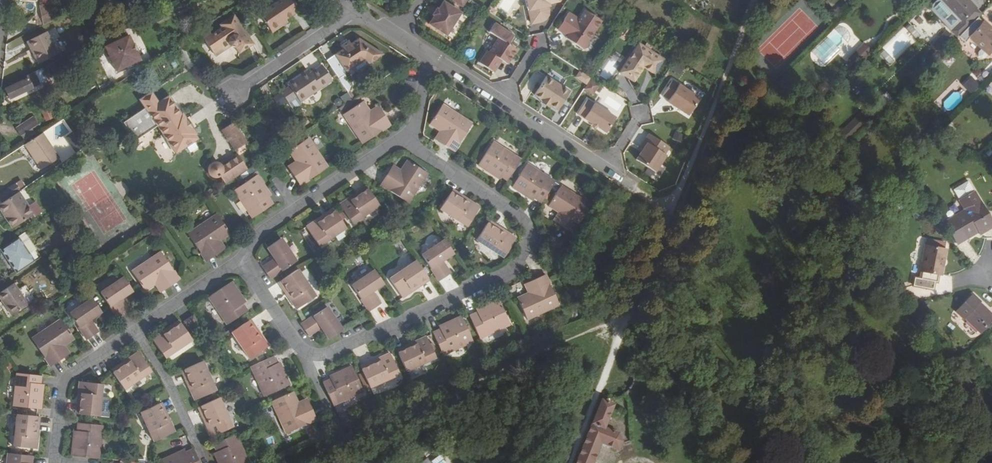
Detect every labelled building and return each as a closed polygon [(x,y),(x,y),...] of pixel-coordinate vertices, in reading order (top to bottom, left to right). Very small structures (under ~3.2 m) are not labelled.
[(285,19),(299,9),(293,0),(279,0),(260,14),(272,32),(281,26),(279,23),(285,19)] [(530,15),(534,8),(530,4),(529,0),(526,0),(530,15)] [(530,4),(534,8),(530,15),(532,23),(543,20),(542,16),(546,14),(549,10),(547,4),(548,4),(547,0),(529,0),(530,4)] [(975,8),(968,0),(940,0),(961,22),(975,8)] [(460,12),(442,1),(437,9),(436,8),(431,15),(433,16),(427,24),(445,35),(460,12)] [(41,26),(54,20),(52,3),(43,5),(38,6),(41,26)] [(557,29),(567,35),(573,39),(573,42),(583,48),(586,47),(589,42),(588,39),(600,21),(584,10),(578,19),(567,12),(557,29)] [(243,37),(247,34),(233,14),(218,24),(220,27),(210,34),(208,31),(201,36),(210,49),(224,39),(226,42),(231,42),(239,53),(249,45),(243,37)] [(977,18),(958,36),(965,43),(970,38),(988,54),(990,53),(991,55),(991,29),(983,21),(982,22),(977,18)] [(485,49),(477,61),(493,72),(501,60),(507,64),(516,49),(508,43),(513,35),(494,23),(488,31),(497,38),(488,52),(485,49)] [(625,25),(621,32),(626,35),(630,29),(625,25)] [(938,56),(955,39),(946,30),(929,47),(938,56)] [(46,32),(25,42),(36,65),(57,55),(46,32)] [(253,42),(247,34),(243,37),(249,45),(253,42)] [(136,52),(132,44),(128,36),(104,47),(107,55),(107,58),(109,63),(111,64),(115,72),(140,61),(136,52)] [(335,71),(349,91),(352,85),(345,75),(347,68),(353,65),(358,71),(385,53),(360,37),(352,42),(350,39),(341,45),(343,48),(335,53),(335,54),(327,59),(332,66),(335,71)] [(224,39),(210,49),(212,52),(226,42),(224,39)] [(844,62),(852,70),(872,50),(864,42),(844,62)] [(643,68),(647,71),(650,67),(656,71),(663,61),(638,44),(618,73),(633,83),(643,68)] [(988,54),(981,48),(978,52),(978,56),(981,59),(985,58),(988,54)] [(291,85),(281,92),(288,102),(298,95),(301,101),(334,80),(323,64),(311,72),(309,69),(289,82),(291,85)] [(650,67),(647,71),(653,75),(656,71),(650,67)] [(48,80),(42,69),(27,76),(28,78),(5,89),(9,99),(48,80)] [(546,76),(534,94),(542,100),(543,99),(549,104),(548,105),(557,110),(569,92),(546,76)] [(973,96),(982,86),(971,76),(962,85),(973,96)] [(589,80),(583,89),(592,94),(598,85),(589,80)] [(673,81),(663,95),(669,100),(667,102),(688,116),(699,99),(673,81)] [(366,89),(353,98),(355,100),(367,91),(366,89)] [(144,109),(122,124),(134,142),(157,126),(175,154),(199,139),(197,136),(198,134),(184,113),(182,114),(169,95),(158,102),(151,91),(138,100),(144,109)] [(353,98),(349,91),(344,95),(348,101),(353,98)] [(886,96),(877,105),(882,110),(891,102),(886,96)] [(593,125),(597,128),(605,133),(615,118),(587,100),(578,115),(584,119),(584,120),(593,125)] [(341,115),(360,144),(388,125),(378,110),(368,116),(366,112),(360,102),(341,115)] [(441,133),(435,142),(450,152),(469,123),(439,104),(427,124),(437,130),(441,133)] [(368,116),(378,110),(375,106),(366,112),(368,116)] [(861,111),(834,137),(843,146),(870,120),(861,111)] [(15,128),(23,139),(41,126),(34,115),(15,128)] [(248,140),(234,120),(221,129),(236,149),(248,140)] [(441,133),(437,130),(431,140),(435,142),(441,133)] [(684,136),(675,132),(673,139),(681,143),(684,136)] [(59,157),(44,133),(26,144),(34,157),(31,160),(34,164),(37,162),(42,169),(59,157)] [(82,148),(71,133),(65,137),(75,153),(77,152),(82,148)] [(642,150),(640,153),(636,161),(655,173),(666,156),(664,155),(669,148),(649,135),(640,148),(640,149),(642,150)] [(294,137),(285,143),(288,147),(297,141),(294,137)] [(287,172),(297,187),(324,168),(305,140),(286,152),(293,162),(296,167),(287,172)] [(504,180),(518,159),(490,141),(475,165),(489,174),(491,171),(498,175),(504,180)] [(82,148),(77,152),(81,158),(87,155),(82,148)] [(217,180),(221,186),(249,167),(239,154),(223,165),(221,163),(217,164),(216,164),(215,165),(214,166),(212,169),(212,170),(212,174),(214,178),(216,179),(217,180)] [(393,176),(384,170),(374,185),(403,204),(422,173),(402,161),(396,172),(393,176)] [(284,169),(287,172),(296,167),(293,162),(284,169)] [(537,201),(551,180),(524,163),(509,187),(523,196),(525,193),(531,197),(537,201)] [(393,176),(396,172),(387,166),(384,170),(393,176)] [(231,191),(249,219),(270,205),(266,199),(261,192),(264,190),(254,176),(231,191)] [(965,240),(978,232),(984,229),(985,232),(991,228),(991,222),(967,181),(953,190),(959,201),(961,199),(967,210),(965,211),(953,218),(953,219),(944,224),(956,244),(965,238),(965,240)] [(17,191),(21,188),(17,182),(0,192),(0,197),(2,200),(17,191)] [(559,214),(554,222),(569,232),(587,204),(558,186),(546,205),(555,211),(559,214)] [(363,188),(346,199),(349,202),(365,191),(363,188)] [(825,190),(818,196),(826,203),(832,197),(825,190)] [(0,202),(0,209),(11,227),(31,213),(26,205),(17,191),(2,200),(0,202)] [(349,202),(346,199),(336,206),(349,225),(377,208),(365,191),(349,202)] [(448,191),(446,194),(462,205),(464,201),(448,191)] [(474,208),(464,201),(462,205),(446,194),(435,210),(461,228),(474,208)] [(961,199),(959,201),(965,211),(967,210),(961,199)] [(33,200),(26,205),(31,213),(33,215),(40,211),(33,200)] [(329,210),(312,221),(314,225),(331,213),(329,210)] [(559,214),(555,211),(549,220),(554,222),(559,214)] [(314,225),(312,221),(301,229),(314,248),(342,230),(331,213),(314,225)] [(213,245),(218,242),(228,235),(227,234),(214,215),(186,235),(204,263),(219,253),(213,245)] [(485,221),(482,225),(499,236),(501,232),(485,221)] [(511,239),(501,232),(499,236),(482,225),(472,241),(499,258),(511,239)] [(31,243),(24,232),(17,236),(25,248),(31,243)] [(25,248),(17,236),(0,247),(0,249),(15,271),(16,272),(34,260),(25,248)] [(292,261),(277,240),(264,250),(271,260),(259,268),(266,278),(292,261)] [(449,253),(440,240),(418,255),(435,282),(447,274),(438,261),(449,253)] [(223,250),(218,242),(213,245),(219,253),(223,250)] [(940,275),(945,250),(925,245),(920,270),(922,271),(920,279),(915,277),(913,286),(933,291),(935,282),(936,283),(938,274),(940,275)] [(156,282),(162,291),(176,281),(158,253),(129,273),(141,292),(152,286),(156,282)] [(422,276),(412,261),(385,279),(397,298),(408,291),(406,287),(422,276)] [(290,298),(288,299),(294,308),(313,296),(295,269),(278,279),(290,298)] [(368,293),(379,285),(370,270),(347,286),(364,313),(376,305),(368,293)] [(542,274),(525,282),(530,293),(525,296),(514,300),(523,320),(555,306),(542,274)] [(406,287),(408,291),(425,280),(422,276),(406,287)] [(130,293),(120,279),(97,295),(115,321),(127,313),(118,301),(130,293)] [(290,298),(278,279),(276,281),(288,299),(290,298)] [(244,311),(238,304),(235,298),(238,296),(228,281),(205,297),(224,324),(244,311)] [(0,291),(0,296),(12,314),(28,303),(18,289),(13,282),(0,291)] [(158,294),(162,291),(156,282),(152,286),(158,294)] [(520,284),(525,296),(530,293),(525,282),(520,284)] [(991,319),(991,315),(988,311),(987,313),(977,304),(979,302),(980,301),(973,294),(955,312),(963,319),(964,318),(979,332),(991,319)] [(99,314),(89,300),(66,316),(84,342),(96,334),(88,322),(99,314)] [(466,317),(476,339),(506,325),(495,301),(480,308),(481,311),(474,314),(466,317)] [(979,302),(977,304),(987,313),(988,311),(979,302)] [(323,307),(297,325),(305,336),(317,328),(325,339),(338,330),(323,307)] [(192,316),(183,322),(186,327),(195,321),(192,316)] [(175,320),(173,317),(156,328),(157,331),(175,320)] [(429,334),(439,356),(469,342),(458,317),(442,324),(444,328),(436,331),(429,334)] [(247,318),(244,320),(255,337),(259,335),(247,318)] [(69,337),(57,320),(28,340),(47,367),(62,357),(54,346),(59,343),(69,337)] [(146,335),(160,357),(187,339),(182,331),(182,330),(175,320),(157,331),(156,328),(146,335)] [(255,337),(244,320),(227,332),(244,358),(265,345),(259,335),(255,337)] [(424,340),(413,345),(414,348),(395,357),(403,375),(434,361),(424,340)] [(66,354),(59,343),(54,346),(62,357),(66,354)] [(393,353),(395,357),(414,348),(413,345),(393,353)] [(110,374),(121,390),(148,372),(135,353),(125,359),(128,363),(110,374)] [(366,390),(367,392),(396,378),(387,356),(375,362),(377,365),(358,373),(360,376),(366,390)] [(267,357),(247,366),(260,397),(286,385),(278,368),(273,371),(270,364),(267,357)] [(108,371),(110,374),(128,363),(125,359),(108,371)] [(189,388),(186,390),(191,400),(212,392),(198,361),(181,369),(189,388)] [(357,370),(358,373),(377,365),(375,362),(357,370)] [(189,388),(181,369),(178,371),(186,390),(189,388)] [(348,369),(332,376),(334,380),(327,383),(320,386),(330,408),(360,394),(348,369)] [(34,376),(14,374),(11,374),(7,406),(34,409),(36,393),(32,392),(33,384),(34,376)] [(366,390),(360,376),(356,378),(362,392),(366,390)] [(76,415),(95,417),(99,384),(77,382),(75,394),(79,395),(76,415)] [(289,392),(268,402),(282,434),(312,421),(305,404),(296,407),(294,403),(289,392)] [(206,425),(203,426),(208,437),(228,428),(215,397),(197,405),(206,425)] [(296,407),(305,404),(303,399),(294,403),(296,407)] [(601,401),(576,462),(593,462),(601,443),(618,450),(621,442),(618,434),(604,428),(612,406),(601,401)] [(164,423),(166,422),(158,403),(156,404),(164,423)] [(137,412),(150,442),(171,433),(166,422),(164,423),(156,404),(137,412)] [(197,405),(194,407),(203,426),(206,425),(197,405)] [(28,437),(30,417),(10,414),(6,447),(29,450),(31,437),(28,437)] [(71,438),(69,456),(97,459),(101,427),(77,424),(76,432),(75,439),(71,438)] [(232,434),(210,444),(212,451),(216,458),(213,459),(215,462),(245,462),(232,434)] [(173,454),(158,461),(159,462),(196,462),(190,450),(183,453),(174,457),(173,454)] [(1,454),(0,462),(25,462),(26,457),(1,454)]
